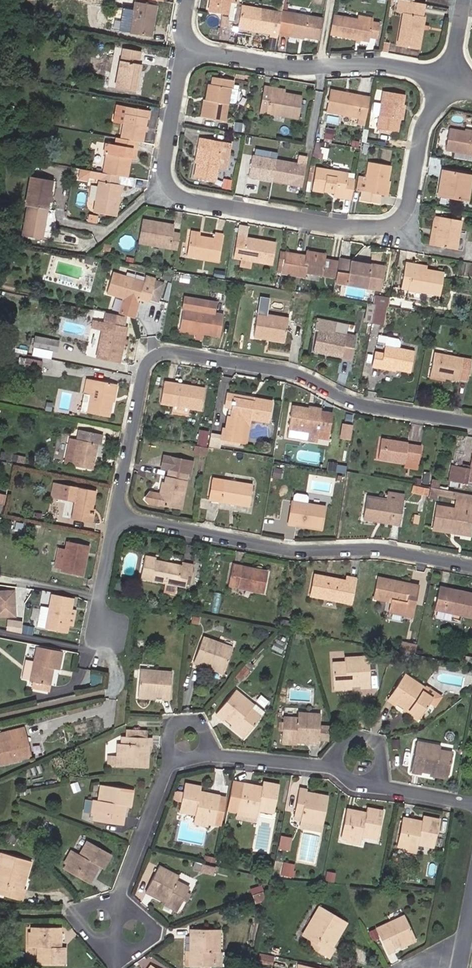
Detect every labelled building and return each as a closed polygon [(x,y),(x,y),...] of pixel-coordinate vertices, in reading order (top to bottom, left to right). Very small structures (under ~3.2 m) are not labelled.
[(227,14),(229,3),(230,0),(209,0),(207,11),(227,14)] [(155,5),(135,1),(133,10),(129,33),(150,36),(155,5)] [(424,16),(422,15),(424,4),(411,1),(407,1),(405,13),(402,12),(397,44),(419,48),(424,16)] [(281,12),(240,5),(236,27),(270,33),(269,36),(276,37),(277,32),(281,12)] [(123,8),(119,31),(129,33),(133,10),(123,8)] [(322,18),(281,11),(281,12),(277,32),(318,39),(322,18)] [(356,19),(333,15),(329,34),(367,41),(368,36),(376,38),(379,23),(371,22),(356,19)] [(120,61),(118,60),(114,88),(136,92),(141,64),(137,64),(139,51),(122,48),(120,61)] [(233,103),(235,101),(238,85),(231,84),(232,80),(213,77),(211,84),(209,84),(207,100),(205,100),(202,117),(223,121),(226,102),(233,103)] [(284,93),(271,91),(271,87),(263,86),(259,111),(297,118),(301,96),(284,93)] [(326,111),(365,118),(368,97),(330,90),(326,111)] [(396,119),(399,119),(403,94),(382,90),(376,128),(394,131),(396,119)] [(5,114),(12,116),(14,106),(6,105),(5,114)] [(125,106),(120,106),(114,137),(116,137),(120,138),(125,106)] [(141,142),(147,110),(125,106),(120,138),(137,141),(141,142)] [(332,139),(333,131),(323,129),(321,137),(332,139)] [(471,154),(471,133),(449,129),(445,149),(471,154)] [(103,153),(106,154),(102,172),(117,175),(126,177),(127,169),(124,168),(126,157),(130,158),(131,147),(136,148),(137,141),(120,138),(116,137),(114,145),(105,143),(103,153)] [(193,177),(214,181),(221,142),(200,137),(193,177)] [(327,158),(327,148),(315,147),(314,157),(327,158)] [(271,180),(275,159),(251,155),(247,176),(271,180)] [(300,186),(304,164),(275,159),(271,180),(300,186)] [(379,194),(384,195),(389,166),(368,162),(363,191),(361,190),(359,200),(378,204),(379,194)] [(343,194),(342,198),(350,199),(353,180),(346,179),(347,173),(315,167),(312,188),(333,192),(343,194)] [(438,196),(466,201),(471,175),(441,169),(439,184),(441,184),(438,196)] [(115,184),(117,175),(102,172),(101,172),(99,181),(98,181),(92,212),(115,216),(120,185),(115,184)] [(50,180),(29,176),(24,204),(27,205),(45,209),(50,180)] [(40,238),(45,209),(27,205),(21,234),(40,238)] [(432,215),(427,244),(434,245),(439,217),(432,215)] [(459,220),(439,217),(434,245),(454,249),(459,220)] [(142,219),(138,243),(169,248),(171,232),(172,225),(142,219)] [(171,232),(169,248),(176,249),(178,233),(171,232)] [(213,239),(199,236),(189,235),(186,255),(218,261),(222,234),(214,233),(213,239)] [(232,257),(272,264),(275,243),(236,236),(232,257)] [(278,251),(274,271),(281,272),(284,252),(278,251)] [(297,255),(284,252),(281,272),(304,276),(305,272),(321,274),(322,274),(324,259),(324,257),(304,254),(304,256),(303,259),(297,258),(297,255)] [(383,266),(338,258),(337,261),(335,276),(334,281),(379,289),(383,266)] [(330,260),(324,259),(322,274),(328,275),(330,260)] [(330,260),(328,275),(335,276),(337,261),(330,260)] [(438,294),(442,272),(425,269),(413,267),(413,264),(404,262),(400,287),(438,294)] [(149,298),(157,301),(162,283),(154,281),(155,279),(149,277),(147,282),(144,281),(112,271),(106,291),(123,296),(118,314),(123,315),(132,317),(139,297),(148,300),(149,298)] [(366,298),(368,289),(350,286),(348,295),(366,298)] [(374,304),(373,310),(371,322),(381,324),(384,305),(374,304)] [(219,336),(223,314),(183,307),(179,329),(219,336)] [(97,358),(117,362),(124,326),(121,325),(123,315),(118,314),(107,312),(105,322),(92,319),(91,326),(103,329),(97,358)] [(284,341),(288,318),(257,313),(253,336),(284,341)] [(351,358),(355,337),(317,329),(313,351),(351,358)] [(372,364),(410,372),(414,351),(398,348),(400,340),(399,338),(378,334),(377,340),(385,342),(383,352),(374,351),(372,364)] [(58,350),(60,340),(47,338),(45,347),(58,350)] [(471,360),(434,353),(430,375),(445,378),(458,380),(459,377),(468,379),(471,360)] [(39,370),(41,361),(25,358),(24,367),(39,370)] [(108,417),(115,384),(87,378),(83,393),(91,395),(87,412),(108,417)] [(164,381),(161,403),(185,407),(194,409),(201,410),(205,388),(164,381)] [(227,392),(224,406),(232,408),(233,397),(253,402),(253,397),(227,392)] [(253,402),(233,397),(232,408),(230,415),(228,415),(225,428),(223,427),(221,440),(239,443),(244,419),(249,420),(250,418),(268,421),(272,401),(253,397),(253,402)] [(327,440),(331,415),(321,414),(321,411),(292,406),(287,436),(316,442),(317,438),(327,440)] [(193,417),(194,409),(185,407),(184,415),(193,417)] [(341,423),(339,438),(350,440),(353,425),(341,423)] [(62,463),(91,469),(97,444),(100,444),(102,434),(80,429),(77,439),(68,437),(62,463)] [(381,438),(378,458),(404,463),(405,458),(419,461),(421,447),(407,444),(407,443),(381,438)] [(193,453),(204,455),(205,447),(194,445),(193,453)] [(188,473),(190,473),(193,462),(164,455),(161,467),(169,469),(188,473)] [(403,466),(417,468),(419,461),(405,458),(404,463),(403,466)] [(468,481),(471,482),(471,461),(471,468),(452,464),(450,480),(458,482),(467,484),(468,481)] [(279,475),(281,466),(274,465),(272,474),(279,475)] [(165,482),(164,485),(161,484),(159,494),(150,492),(144,498),(148,501),(157,503),(180,508),(188,473),(169,469),(167,475),(166,475),(165,482)] [(427,477),(428,474),(422,473),(420,480),(422,481),(422,484),(428,485),(430,477),(427,477)] [(249,506),(253,484),(213,477),(210,499),(249,506)] [(438,480),(431,479),(430,487),(436,488),(437,488),(438,480)] [(90,521),(96,490),(61,484),(59,498),(74,501),(71,518),(90,521)] [(419,493),(427,495),(428,488),(420,486),(419,487),(419,493)] [(452,496),(453,491),(437,488),(436,488),(435,493),(452,496)] [(321,527),(325,506),(307,503),(308,497),(306,494),(296,492),(294,494),(293,501),(292,500),(288,524),(296,525),(296,523),(321,527)] [(403,503),(404,494),(389,492),(388,501),(403,503)] [(458,492),(457,501),(455,501),(454,509),(437,506),(433,527),(448,530),(465,532),(468,512),(471,512),(471,495),(458,492)] [(399,523),(403,503),(388,501),(367,497),(363,518),(399,523)] [(471,518),(471,512),(468,512),(465,532),(448,530),(448,534),(469,537),(471,518)] [(82,576),(89,545),(67,541),(65,549),(61,568),(60,571),(82,576)] [(61,568),(65,549),(58,548),(54,567),(61,568)] [(187,573),(191,574),(192,565),(182,563),(181,566),(155,560),(155,557),(145,555),(141,578),(151,580),(165,582),(177,585),(185,586),(185,584),(187,573)] [(264,592),(268,571),(232,564),(228,585),(264,592)] [(346,576),(345,581),(314,574),(309,595),(351,604),(356,578),(346,576)] [(413,615),(414,608),(406,606),(411,584),(377,576),(374,597),(391,600),(389,610),(413,615)] [(175,594),(177,585),(165,582),(163,592),(175,594)] [(414,608),(419,585),(411,584),(406,606),(414,608)] [(439,586),(434,609),(471,617),(471,593),(439,586)] [(16,589),(0,590),(0,617),(17,617),(16,589)] [(66,632),(67,624),(71,609),(73,598),(52,594),(45,628),(66,632)] [(72,625),(76,610),(71,609),(67,624),(72,625)] [(290,626),(291,621),(281,618),(280,624),(290,626)] [(21,632),(22,621),(7,619),(5,630),(21,632)] [(201,665),(202,662),(207,664),(224,670),(233,648),(203,637),(193,662),(201,665)] [(406,653),(415,654),(417,645),(408,643),(406,653)] [(45,684),(49,668),(53,668),(58,670),(62,651),(37,646),(30,681),(33,681),(32,688),(48,692),(49,685),(45,684)] [(388,662),(397,665),(400,653),(391,650),(388,662)] [(462,664),(471,666),(471,660),(471,656),(464,655),(462,664)] [(344,662),(332,663),(333,685),(351,684),(360,684),(360,687),(370,686),(368,656),(344,658),(344,662)] [(30,680),(34,661),(25,659),(21,678),(30,680)] [(206,667),(223,673),(224,670),(207,664),(206,667)] [(140,669),(138,693),(155,695),(162,695),(161,698),(169,699),(172,672),(140,669)] [(395,704),(397,702),(405,707),(419,717),(432,698),(421,691),(424,688),(404,674),(387,699),(395,704)] [(260,716),(250,708),(253,705),(235,690),(216,713),(223,719),(225,717),(232,723),(246,734),(260,716)] [(260,716),(263,713),(253,705),(250,708),(260,716)] [(403,709),(418,719),(419,717),(405,707),(403,709)] [(296,738),(304,738),(303,741),(318,742),(318,740),(319,725),(320,714),(298,713),(298,718),(283,717),(282,721),(282,731),(281,739),(296,741),(296,738)] [(230,725),(244,736),(246,734),(232,723),(230,725)] [(329,741),(330,725),(319,725),(318,740),(329,741)] [(10,739),(0,741),(0,763),(30,756),(23,728),(8,732),(10,739)] [(147,730),(126,729),(125,737),(146,737),(147,730)] [(0,733),(0,741),(10,739),(8,732),(0,733)] [(145,754),(145,744),(148,744),(150,744),(151,737),(146,737),(125,737),(123,736),(123,743),(119,743),(118,756),(108,755),(108,765),(118,766),(147,767),(148,754),(145,754)] [(421,773),(421,770),(431,772),(448,774),(452,753),(439,750),(440,746),(416,741),(411,771),(421,773)] [(261,789),(256,788),(257,785),(242,783),(236,811),(242,812),(256,814),(257,809),(272,812),(278,785),(263,781),(262,786),(261,789)] [(203,795),(199,794),(199,791),(200,787),(185,784),(179,810),(195,813),(193,819),(207,822),(213,823),(219,795),(204,792),(203,795)] [(130,805),(132,789),(106,785),(103,801),(97,800),(94,815),(93,820),(121,824),(124,810),(121,810),(122,804),(125,804),(130,805)] [(106,785),(100,785),(97,800),(103,801),(106,785)] [(315,797),(305,794),(306,791),(306,789),(299,788),(294,816),(301,817),(300,821),(322,825),(328,796),(316,794),(315,797)] [(222,825),(227,797),(219,795),(213,823),(222,825)] [(383,811),(366,808),(366,813),(365,815),(361,814),(361,812),(346,809),(341,837),(346,838),(361,841),(362,835),(377,838),(383,811)] [(421,824),(417,823),(417,820),(402,817),(397,845),(402,846),(417,849),(418,843),(434,846),(439,820),(422,816),(422,821),(421,824)] [(299,825),(321,829),(322,825),(300,821),(299,825)] [(281,836),(279,848),(290,849),(292,837),(281,836)] [(94,868),(96,864),(98,866),(102,868),(111,854),(87,840),(78,854),(74,852),(67,864),(64,869),(89,883),(96,870),(94,868)] [(63,862),(67,864),(74,852),(70,849),(63,862)] [(23,877),(25,878),(30,861),(1,852),(0,856),(0,864),(1,864),(0,869),(0,888),(6,889),(4,895),(21,900),(25,889),(23,888),(22,888),(20,887),(23,877)] [(214,862),(216,857),(204,854),(203,859),(214,862)] [(179,908),(183,899),(187,892),(189,887),(176,880),(178,876),(158,865),(146,891),(159,897),(160,895),(167,898),(165,901),(179,908)] [(163,904),(177,911),(179,908),(165,901),(163,904)] [(330,944),(335,935),(337,937),(346,922),(320,905),(314,915),(317,916),(305,937),(308,939),(314,943),(311,948),(327,957),(334,947),(332,945),(330,944)] [(305,937),(317,916),(314,915),(302,935),(305,937)] [(393,947),(399,944),(414,937),(404,915),(375,929),(387,953),(394,950),(393,947)] [(57,947),(57,942),(60,942),(60,927),(31,927),(32,932),(32,947),(38,947),(38,963),(65,963),(64,947),(60,947),(57,947)] [(190,965),(200,966),(209,966),(213,966),(214,951),(218,951),(219,929),(191,928),(191,944),(193,944),(193,951),(190,951),(190,965)] [(400,947),(416,940),(414,937),(399,944),(400,947)] [(308,939),(305,944),(311,948),(314,943),(308,939)] [(223,966),(223,951),(218,951),(214,951),(213,966),(223,966)]
